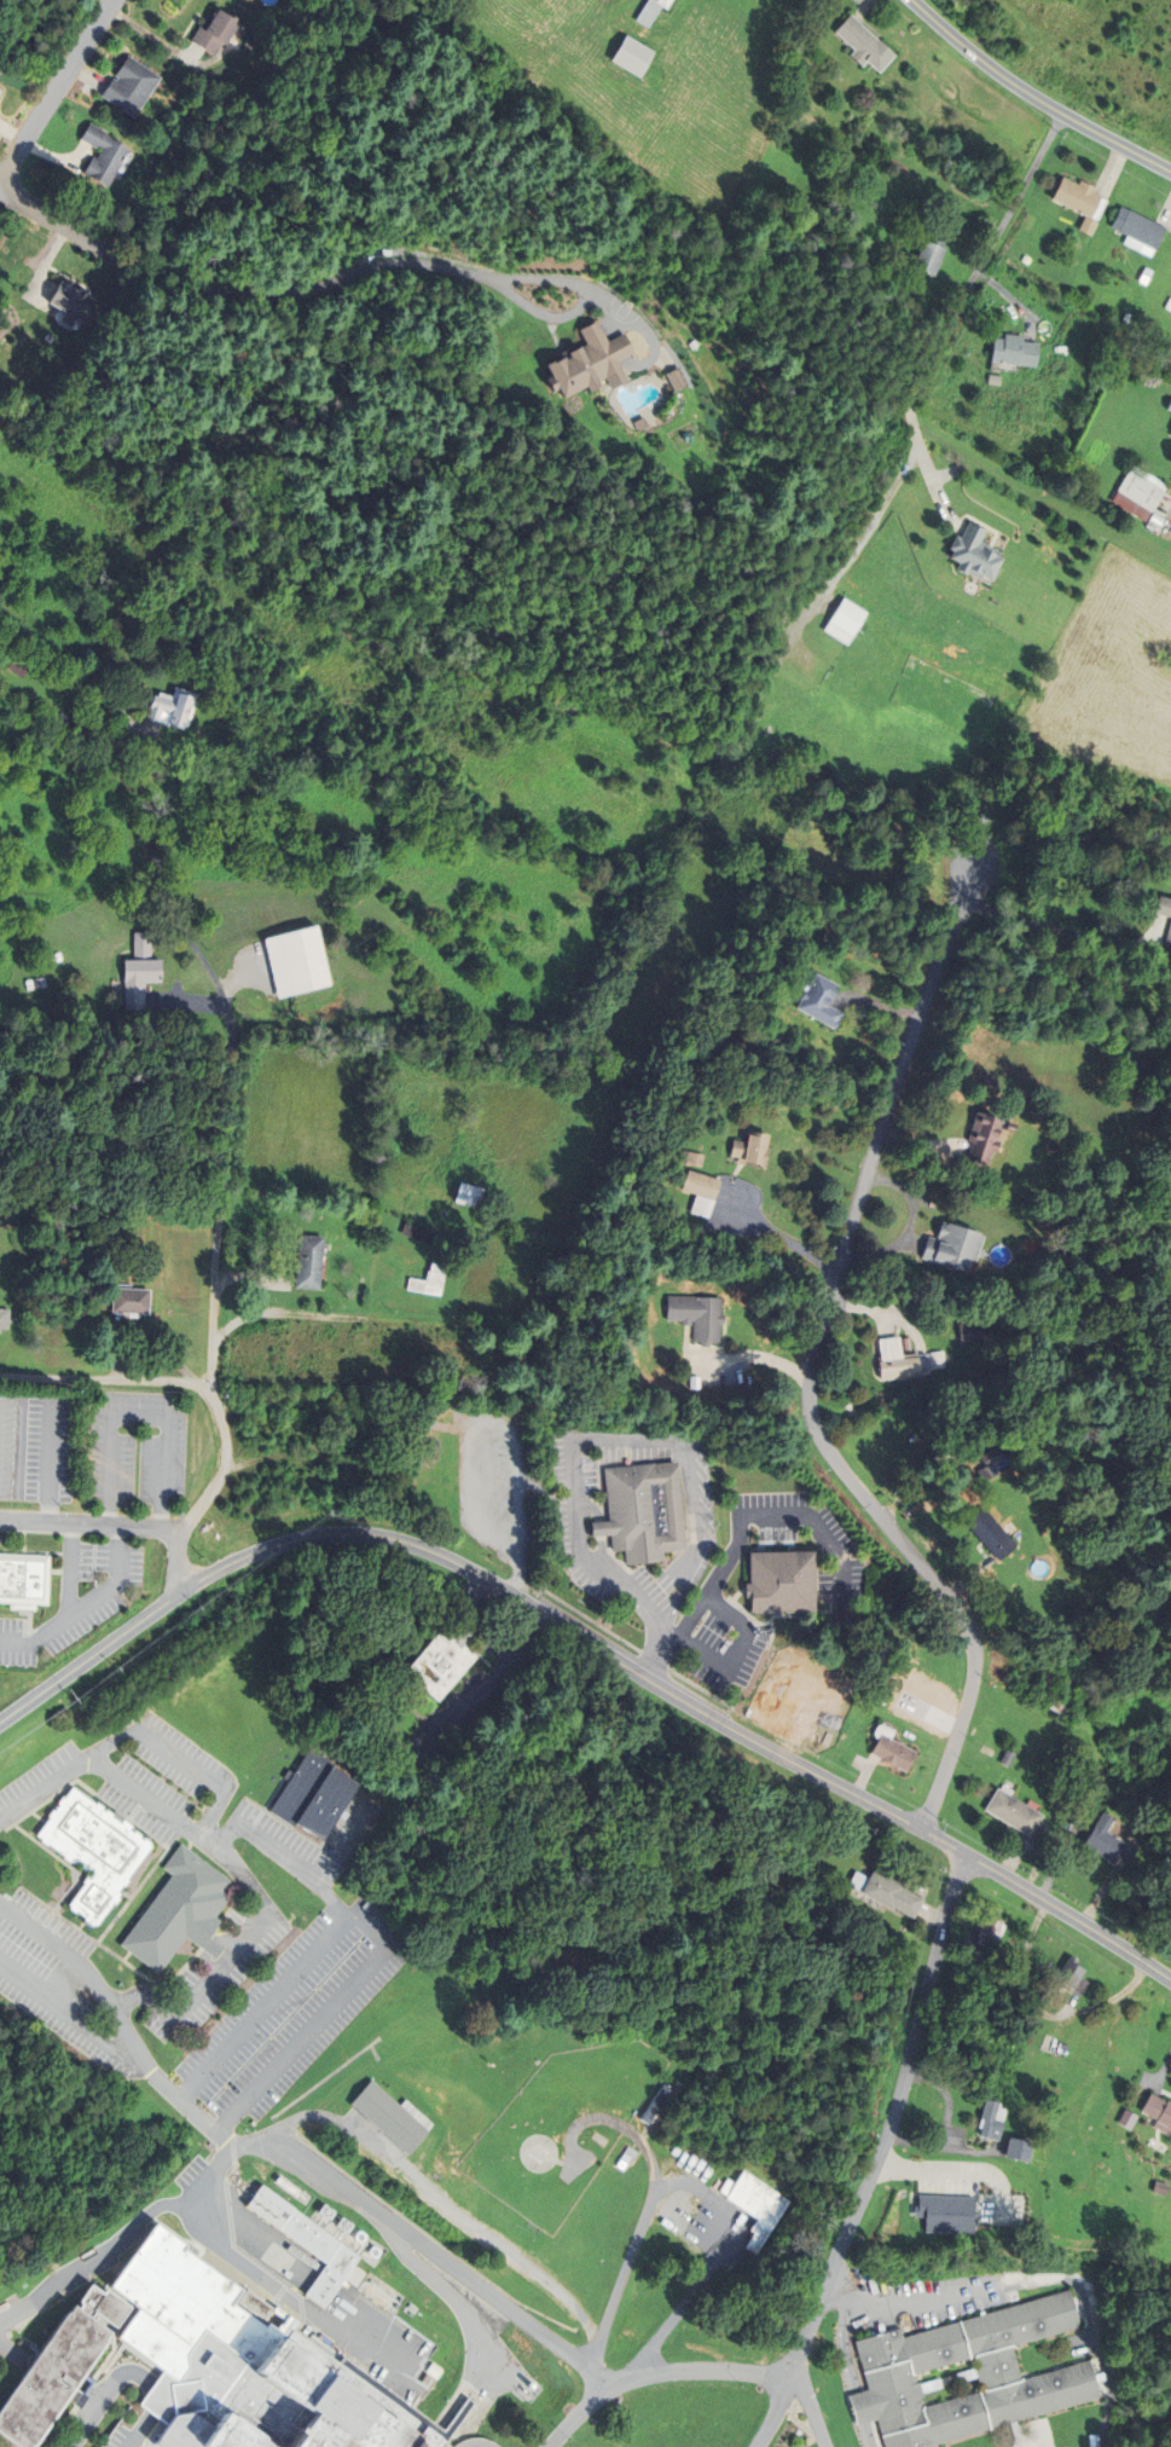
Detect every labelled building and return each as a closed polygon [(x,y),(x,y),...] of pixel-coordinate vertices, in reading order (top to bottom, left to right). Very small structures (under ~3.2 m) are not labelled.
[(663,10),(671,0),(649,0),(663,10)] [(648,28),(657,10),(648,5),(638,22),(648,28)] [(202,29),(214,10),(233,22),(220,44),(219,44),(210,56),(187,42),(197,27),(202,29)] [(880,73),(896,54),(849,15),(834,33),(855,51),(850,56),(863,67),(866,62),(880,73)] [(610,61),(638,78),(653,53),(625,36),(610,61)] [(129,59),(157,79),(128,118),(102,98),(98,96),(110,79),(114,81),(116,79),(112,76),(126,57),(129,59)] [(94,160),(100,149),(95,146),(93,150),(77,140),(87,123),(103,132),(100,135),(105,138),(126,149),(104,187),(85,177),(81,174),(91,157),(94,160)] [(1051,200),(1086,217),(1079,230),(1089,235),(1107,198),(1063,176),(1051,200)] [(1153,253),(1166,229),(1129,210),(1117,235),(1153,253)] [(936,275),(945,246),(922,240),(913,268),(936,275)] [(86,297),(93,302),(81,324),(45,303),(58,282),(77,293),(80,290),(87,294),(86,297)] [(581,386),(558,398),(553,389),(547,392),(541,378),(546,376),(543,369),(541,366),(560,357),(561,359),(566,357),(563,353),(575,347),(576,349),(585,345),(578,330),(595,322),(605,342),(621,334),(632,354),(616,363),(626,380),(608,389),(603,378),(595,382),(597,387),(585,393),(581,386)] [(993,334),(990,362),(1035,367),(1038,339),(993,334)] [(678,369),(688,386),(674,393),(665,375),(678,369)] [(636,432),(631,423),(642,417),(647,427),(636,432)] [(1149,515),(1164,490),(1129,470),(1115,495),(1149,515)] [(990,583),(1003,554),(979,543),(985,529),(964,520),(945,563),(990,583)] [(822,631),(846,645),(866,612),(842,598),(822,631)] [(30,669),(17,653),(5,663),(18,678),(30,669)] [(200,694),(177,688),(174,698),(157,693),(148,720),(189,732),(200,694)] [(50,720),(60,728),(66,720),(56,712),(50,720)] [(1161,896),(1156,914),(1170,918),(1170,899),(1161,896)] [(161,960),(149,960),(149,934),(132,934),(132,961),(123,961),(124,1012),(144,1012),(144,983),(161,983),(161,960)] [(797,1009),(835,1031),(844,1014),(830,1006),(841,988),(816,974),(797,1009)] [(963,1161),(992,1170),(1006,1122),(977,1114),(963,1161)] [(736,1142),(733,1162),(767,1167),(772,1137),(750,1134),(749,1144),(736,1142)] [(691,1215),(710,1221),(722,1182),(689,1172),(683,1192),(697,1196),(691,1215)] [(455,1203),(478,1210),(484,1190),(461,1183),(455,1203)] [(928,1238),(922,1260),(972,1275),(984,1236),(943,1224),(938,1241),(928,1238)] [(323,1238),(298,1237),(296,1290),(320,1291),(323,1238)] [(446,1267),(431,1264),(428,1283),(409,1279),(406,1291),(441,1298),(446,1267)] [(112,1316),(149,1316),(149,1291),(112,1291),(112,1316)] [(667,1323),(694,1325),(693,1346),(721,1347),(723,1300),(667,1298),(667,1323)] [(9,1311),(0,1311),(0,1331),(9,1331),(9,1311)] [(961,1327),(963,1344),(979,1342),(977,1326),(961,1327)] [(920,1357),(903,1358),(901,1340),(879,1341),(881,1380),(921,1378),(920,1357)] [(979,1474),(988,1484),(1009,1464),(996,1449),(982,1461),(987,1467),(979,1474)] [(681,1465),(605,1471),(608,1525),(592,1526),(593,1540),(611,1539),(612,1556),(686,1551),(681,1465)] [(970,1522),(997,1565),(1018,1552),(990,1509),(970,1522)] [(12,1602),(0,1601),(0,1553),(51,1556),(48,1604),(40,1603),(39,1610),(12,1610),(12,1602)] [(751,1555),(751,1615),(815,1615),(815,1555),(751,1555)] [(437,1702),(477,1656),(463,1644),(474,1632),(466,1626),(457,1637),(444,1626),(404,1673),(437,1702)] [(1072,1703),(1050,1695),(1046,1705),(1068,1713),(1072,1703)] [(1163,1733),(1170,1745),(1170,1744),(1170,1727),(1163,1733)] [(918,1753),(881,1737),(872,1757),(909,1774),(918,1753)] [(268,1810),(307,1751),(359,1783),(320,1844),(268,1810)] [(68,1905),(91,1875),(35,1835),(69,1787),(150,1845),(93,1924),(68,1905)] [(1034,1837),(1047,1814),(998,1787),(986,1810),(1034,1837)] [(118,1943),(169,1875),(160,1868),(179,1841),(230,1880),(221,1891),(230,1897),(215,1916),(221,1921),(210,1937),(224,1946),(214,1959),(186,1937),(160,1973),(118,1943)] [(848,1882),(895,1908),(895,1905),(916,1916),(926,1897),(905,1886),(906,1884),(875,1867),(869,1878),(856,1870),(848,1882)] [(980,1937),(978,1936),(987,1914),(1008,1924),(998,1945),(996,1944),(993,1950),(978,1943),(980,1937)] [(1054,1980),(1072,1953),(1082,1959),(1079,1962),(1088,1967),(1083,1975),(1091,1982),(1083,1995),(1066,1984),(1063,1986),(1054,1980)] [(968,1967),(972,1957),(989,1963),(985,1973),(968,1967)] [(1057,2050),(1061,2041),(1071,2044),(1067,2053),(1057,2050)] [(349,2104),(405,2154),(431,2124),(404,2099),(399,2104),(371,2079),(349,2104)] [(638,2121),(662,2083),(672,2089),(648,2125),(638,2121)] [(1170,2099),(1170,2100),(1170,2132),(1170,2134),(1153,2125),(1158,2118),(1142,2110),(1152,2092),(1169,2100),(1170,2099)] [(981,2134),(984,2128),(979,2127),(987,2098),(1002,2101),(1001,2106),(1008,2107),(999,2139),(981,2134)] [(1008,2154),(1013,2135),(1036,2141),(1030,2160),(1008,2154)] [(1060,2150),(1065,2141),(1079,2150),(1074,2158),(1060,2150)] [(615,2165),(626,2147),(637,2153),(632,2159),(630,2158),(622,2170),(615,2165)] [(723,2198),(755,2220),(747,2231),(752,2233),(742,2248),(753,2255),(789,2202),(742,2170),(723,2198)] [(320,2309),(359,2257),(262,2185),(245,2206),(321,2266),(300,2295),(320,2309)] [(926,2231),(926,2216),(916,2215),(916,2204),(920,2205),(920,2194),(975,2196),(974,2233),(926,2231)] [(17,2446),(33,2446),(75,2388),(83,2394),(100,2371),(105,2374),(131,2337),(117,2327),(133,2307),(106,2289),(104,2292),(92,2283),(76,2306),(74,2303),(0,2409),(0,2435),(17,2446)] [(1018,2420),(1101,2396),(1097,2381),(1105,2378),(1103,2371),(1095,2373),(1091,2359),(1022,2378),(1013,2344),(1080,2326),(1069,2289),(986,2313),(985,2310),(981,2312),(981,2314),(903,2336),(900,2327),(886,2331),(883,2322),(879,2324),(881,2332),(854,2339),(869,2388),(847,2394),(856,2425),(876,2419),(884,2446),(935,2446),(934,2443),(1010,2422),(1015,2439),(1013,2446),(1019,2446),(1021,2436),(1018,2420)] [(272,2337),(426,2446),(150,2446),(166,2425),(137,2405),(163,2370),(176,2381),(185,2370),(182,2354),(201,2329),(253,2365),(272,2337)] [(167,2435),(159,2446),(99,2446),(128,2406),(167,2435)]
